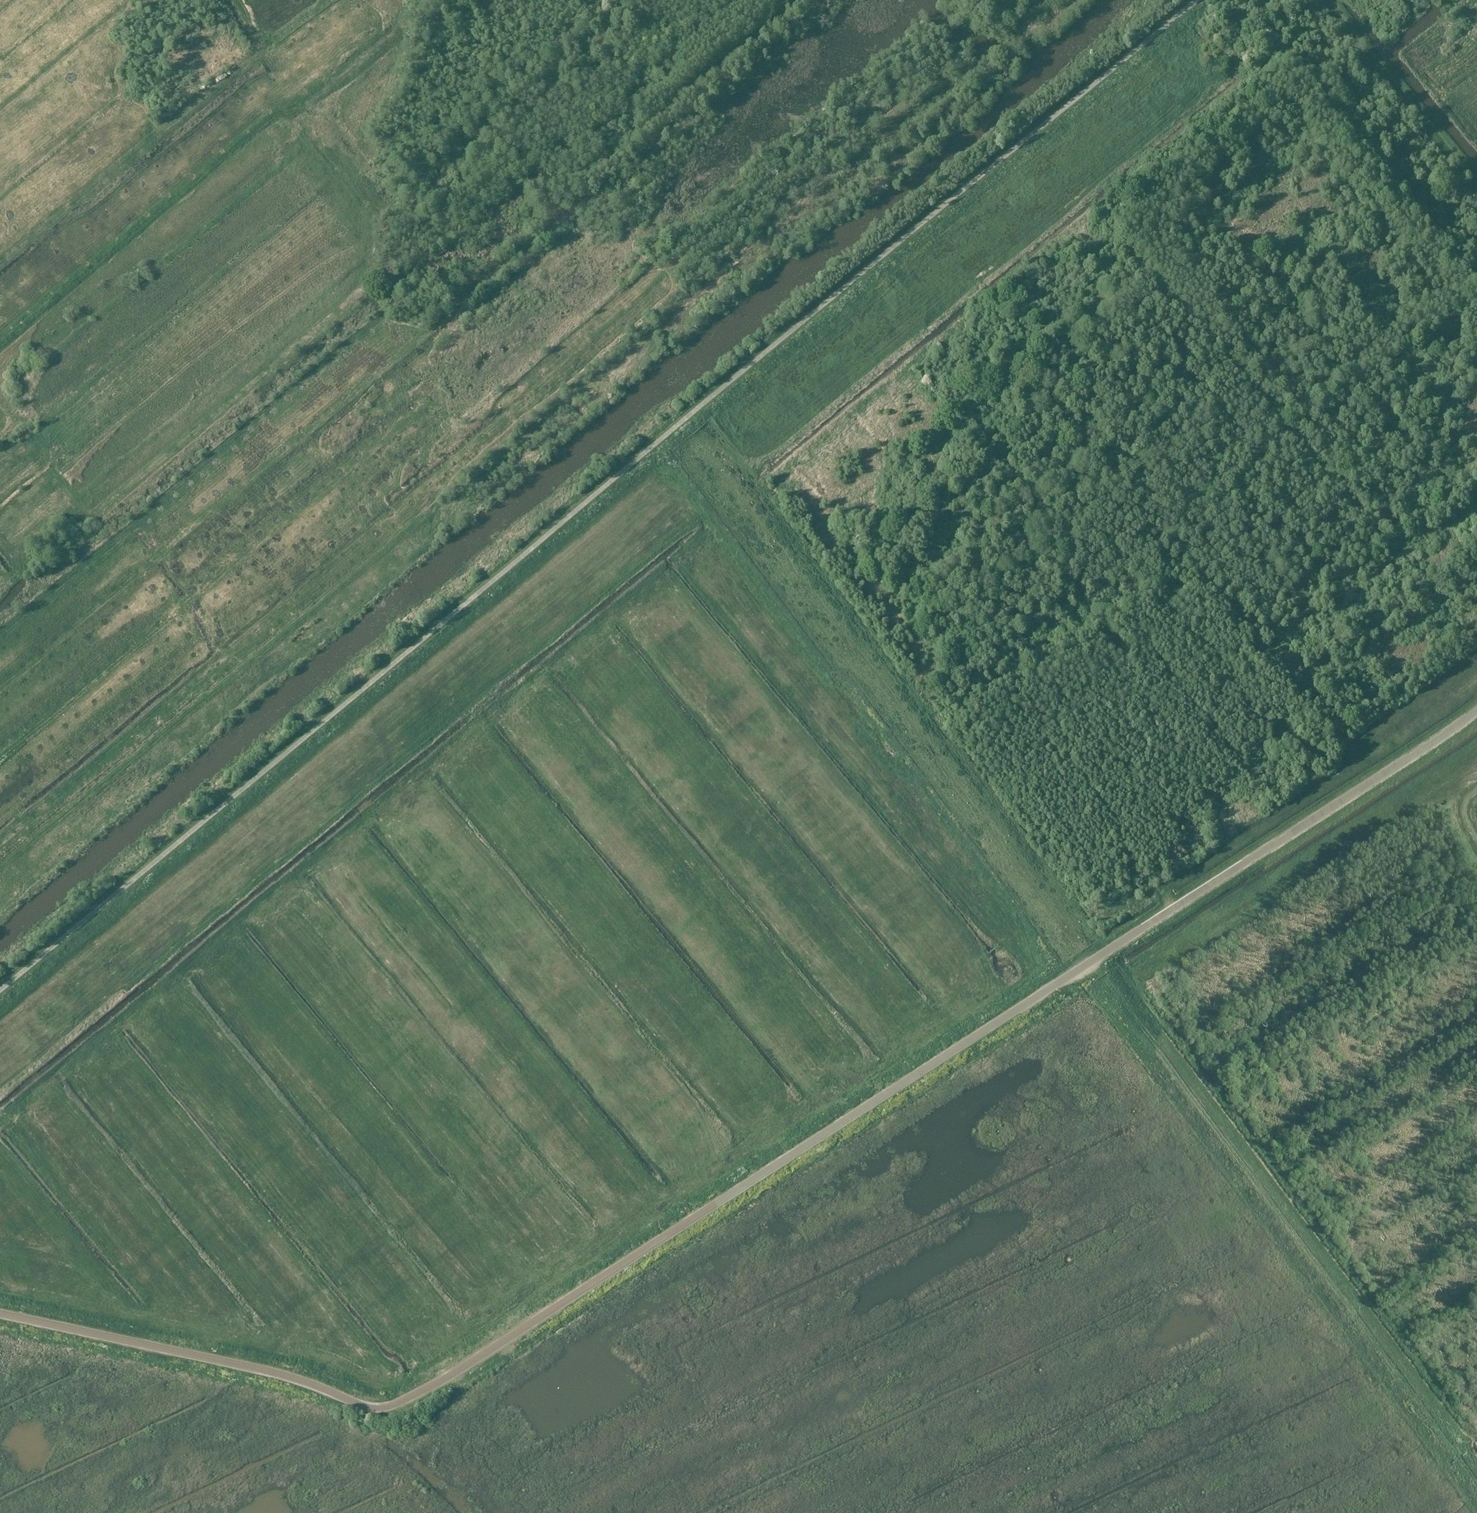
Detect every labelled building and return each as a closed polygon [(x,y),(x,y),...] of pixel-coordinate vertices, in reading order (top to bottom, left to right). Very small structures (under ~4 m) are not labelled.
[(1066,947),(1054,950),(1056,956),(1067,953),(1066,947)] [(425,1366),(422,1354),(408,1358),(412,1370),(425,1366)]
